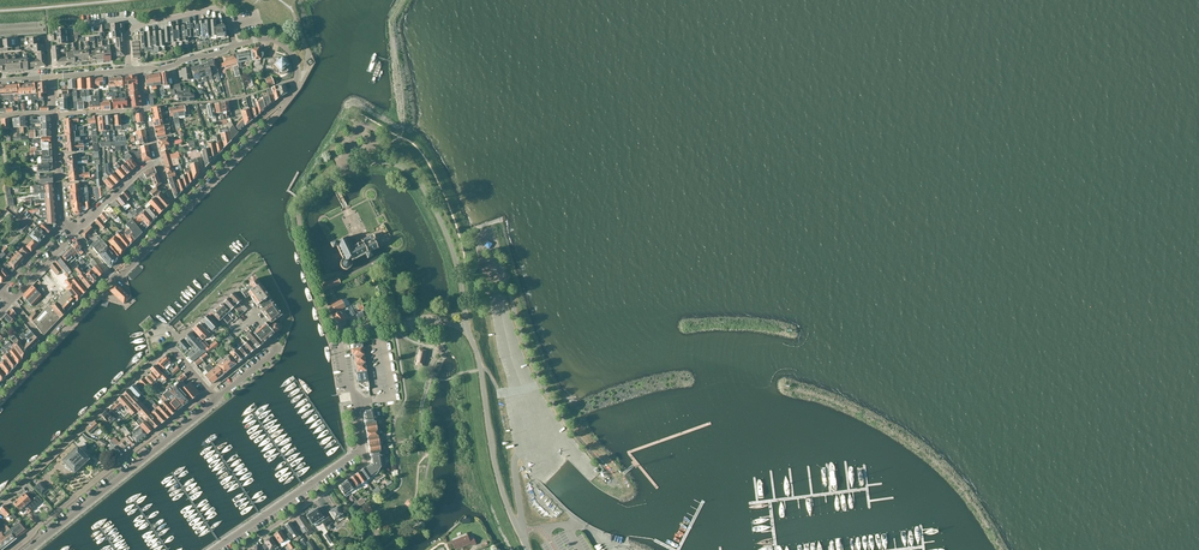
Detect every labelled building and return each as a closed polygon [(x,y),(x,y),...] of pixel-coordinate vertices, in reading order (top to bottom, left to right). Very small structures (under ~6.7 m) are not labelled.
[(223,21),(216,21),(216,26),(217,37),(216,36),(217,38),(225,37),(224,25),(223,25),(223,21)] [(111,32),(122,31),(121,24),(99,26),(100,33),(102,33),(105,33),(105,29),(111,29),(111,32)] [(58,37),(68,37),(67,29),(56,30),(56,35),(58,35),(58,37)] [(112,39),(115,39),(123,38),(122,31),(111,32),(112,39)] [(57,45),(68,44),(71,44),(71,42),(68,42),(68,37),(58,37),(58,40),(57,40),(57,45)] [(124,47),(123,38),(115,39),(116,49),(116,50),(124,49),(124,47)] [(40,45),(29,45),(27,46),(28,48),(33,48),(33,53),(37,52),(44,52),(44,44),(40,45)] [(67,53),(66,48),(64,48),(64,49),(60,50),(59,46),(52,47),(53,59),(60,58),(60,54),(67,53)] [(85,51),(81,51),(82,62),(87,62),(87,61),(89,61),(88,51),(90,50),(89,46),(87,46),(87,48),(85,48),(85,51)] [(96,50),(97,61),(98,61),(99,62),(104,62),(103,51),(104,50),(104,46),(101,46),(101,48),(95,48),(95,50),(96,50)] [(109,46),(104,46),(104,50),(103,51),(104,62),(109,61),(109,60),(111,60),(111,57),(110,54),(110,50),(109,46)] [(74,52),(75,52),(75,48),(72,48),(73,52),(67,53),(67,58),(67,57),(68,64),(75,63),(75,62),(74,52)] [(124,56),(124,49),(116,50),(116,49),(110,50),(110,54),(112,54),(112,57),(124,56)] [(260,50),(258,50),(258,49),(250,51),(252,61),(254,61),(260,60),(260,59),(261,59),(262,57),(263,56),(263,55),(263,53),(262,52),(262,51),(261,50),(260,50)] [(95,50),(90,50),(88,51),(89,61),(92,60),(92,61),(97,61),(96,50),(95,50)] [(77,63),(82,62),(81,51),(75,52),(74,52),(75,62),(77,62),(77,63)] [(251,60),(249,51),(236,54),(238,63),(237,63),(239,68),(242,67),(241,62),(249,61),(251,60)] [(45,66),(44,52),(37,52),(38,59),(38,67),(45,66)] [(25,59),(20,60),(21,71),(28,70),(28,68),(27,60),(27,54),(24,54),(25,59)] [(221,68),(237,63),(235,54),(223,57),(224,63),(220,64),(221,68)] [(8,55),(5,56),(5,60),(6,71),(6,72),(13,71),(13,60),(8,61),(8,55)] [(12,55),(13,60),(13,71),(21,71),(20,60),(15,60),(15,55),(12,55)] [(66,64),(68,64),(67,57),(67,58),(60,58),(53,59),(53,67),(66,65),(66,64)] [(285,68),(286,68),(289,65),(282,58),(279,60),(277,58),(276,62),(277,62),(274,65),(276,67),(273,70),(273,69),(274,71),(274,72),(275,73),(277,74),(278,74),(279,75),(281,75),(282,75),(284,74),(285,74),(286,73),(287,72),(288,70),(285,68)] [(38,67),(38,59),(27,60),(28,68),(38,67)] [(208,64),(212,76),(216,75),(219,74),(215,60),(207,62),(208,64)] [(213,79),(212,76),(208,64),(202,65),(206,77),(209,76),(210,80),(213,79)] [(202,65),(197,67),(200,78),(201,83),(204,82),(207,81),(206,77),(202,65)] [(200,78),(197,67),(191,69),(194,78),(194,80),(198,79),(199,83),(201,83),(200,78)] [(194,78),(191,69),(190,69),(190,68),(182,69),(182,71),(179,71),(180,78),(183,78),(184,81),(191,80),(191,79),(194,78)] [(170,86),(167,72),(161,74),(163,87),(170,86)] [(156,75),(152,76),(154,90),(157,89),(156,86),(157,86),(157,83),(161,82),(160,75),(159,75),(159,74),(156,74),(156,75)] [(152,90),(154,90),(152,76),(149,76),(149,75),(146,76),(145,77),(146,84),(150,84),(151,86),(152,90)] [(129,76),(124,77),(125,86),(129,85),(129,89),(138,88),(137,85),(137,76),(134,76),(129,76)] [(104,87),(103,78),(94,79),(94,87),(104,87)] [(272,78),(264,81),(267,88),(274,85),(272,78)] [(81,97),(86,97),(86,93),(85,93),(85,90),(85,79),(77,80),(78,90),(81,90),(81,94),(81,97)] [(86,79),(86,90),(85,90),(85,93),(86,93),(86,97),(89,97),(89,90),(90,90),(91,90),(93,90),(94,90),(94,79),(86,79)] [(73,97),(77,97),(76,80),(72,81),(71,80),(70,80),(69,81),(68,81),(69,90),(72,90),(73,97)] [(21,95),(22,101),(25,101),(25,97),(24,85),(21,85),(20,84),(19,84),(18,85),(17,85),(18,95),(21,95)] [(46,84),(38,84),(39,101),(43,101),(43,94),(47,94),(46,84)] [(287,94),(288,93),(286,87),(285,87),(284,84),(276,86),(277,87),(279,98),(287,94)] [(61,94),(64,94),(64,99),(59,99),(60,101),(60,110),(67,110),(67,102),(69,102),(69,94),(68,94),(68,86),(64,86),(64,89),(61,89),(61,94)] [(271,88),(273,91),(275,101),(279,98),(277,87),(271,88)] [(138,93),(138,88),(129,89),(130,94),(129,94),(131,98),(126,99),(127,102),(141,100),(140,95),(139,92),(138,93)] [(183,93),(178,93),(178,97),(178,102),(182,102),(194,101),(193,94),(190,94),(190,89),(187,89),(186,88),(183,88),(183,93)] [(273,91),(271,88),(267,90),(268,96),(271,105),(275,101),(273,91)] [(119,96),(119,100),(120,109),(125,109),(128,108),(127,105),(127,102),(126,99),(123,99),(122,93),(119,94),(119,96)] [(89,111),(99,111),(99,96),(96,96),(96,97),(91,97),(92,102),(88,102),(89,111)] [(256,96),(254,96),(256,103),(257,107),(259,115),(265,110),(266,109),(262,98),(257,99),(256,96)] [(271,105),(268,96),(262,98),(266,109),(271,105)] [(141,105),(141,100),(127,102),(127,105),(132,104),(132,109),(142,107),(141,105)] [(110,103),(109,103),(109,101),(100,101),(100,102),(100,110),(110,110),(110,103)] [(229,102),(221,103),(223,116),(224,120),(229,119),(229,116),(227,116),(226,112),(230,112),(229,102)] [(223,116),(221,103),(214,104),(216,114),(219,113),(220,121),(224,120),(223,116)] [(254,108),(251,108),(251,109),(254,120),(259,115),(257,107),(256,103),(253,103),(254,108)] [(216,117),(213,105),(206,105),(210,118),(216,117)] [(184,106),(177,107),(178,117),(186,116),(189,115),(187,106),(184,106)] [(151,109),(152,115),(161,114),(161,113),(161,110),(166,109),(166,107),(160,108),(160,107),(151,109)] [(178,117),(177,107),(169,109),(170,117),(173,116),(175,124),(176,130),(181,129),(179,123),(178,117)] [(241,111),(243,118),(243,121),(245,126),(252,121),(250,112),(249,109),(241,111)] [(167,112),(161,113),(161,114),(152,115),(153,121),(162,119),(162,116),(168,115),(167,112)] [(135,123),(136,132),(140,131),(139,125),(138,125),(137,123),(143,122),(143,117),(143,116),(143,115),(142,115),(142,114),(135,114),(136,116),(132,116),(133,124),(135,123)] [(112,116),(105,117),(106,128),(106,131),(106,136),(107,138),(109,137),(109,131),(110,131),(109,126),(113,126),(112,116)] [(106,128),(105,117),(98,117),(98,127),(99,132),(102,131),(103,138),(107,138),(106,136),(106,131),(106,128)] [(17,137),(15,137),(14,137),(14,141),(21,141),(21,137),(20,133),(19,118),(12,119),(13,128),(17,128),(17,137)] [(64,120),(64,127),(74,126),(74,125),(74,123),(79,122),(78,118),(73,118),(73,119),(64,120)] [(243,121),(243,118),(235,126),(240,132),(245,126),(243,121)] [(5,130),(10,129),(9,119),(1,120),(2,135),(5,134),(5,130)] [(163,123),(162,119),(153,121),(154,128),(163,126),(163,125),(169,124),(169,122),(163,123)] [(232,140),(239,133),(235,130),(233,126),(231,123),(227,124),(228,126),(232,140)] [(77,124),(74,125),(74,126),(64,127),(65,133),(74,132),(74,131),(84,131),(83,127),(77,128),(77,124)] [(154,128),(155,133),(170,129),(169,124),(154,128)] [(195,136),(203,135),(202,130),(198,131),(197,128),(193,129),(195,136)] [(227,128),(223,129),(219,130),(223,149),(231,141),(227,128)] [(171,134),(170,129),(155,133),(156,138),(171,134)] [(51,137),(51,130),(35,131),(31,131),(30,131),(29,131),(29,138),(35,138),(35,134),(41,133),(41,137),(51,137)] [(140,131),(136,132),(135,132),(136,139),(146,137),(145,134),(146,133),(145,131),(145,130),(140,131)] [(65,133),(65,140),(75,139),(75,138),(75,135),(84,134),(84,131),(74,131),(74,132),(65,133)] [(222,151),(219,136),(219,135),(212,136),(217,156),(222,151)] [(172,136),(157,140),(159,149),(160,149),(161,152),(168,150),(170,149),(169,146),(167,140),(172,139),(172,136)] [(147,140),(146,137),(136,139),(138,145),(147,143),(147,142),(148,142),(147,140)] [(52,150),(51,143),(42,143),(42,145),(42,148),(36,148),(36,152),(42,151),(52,150)] [(211,162),(217,156),(216,156),(214,143),(208,144),(211,162)] [(76,145),(66,147),(67,153),(84,151),(84,149),(83,144),(76,145)] [(129,154),(131,157),(137,154),(138,155),(150,153),(148,146),(140,148),(140,151),(136,152),(134,151),(133,151),(133,150),(128,151),(129,154)] [(205,168),(211,162),(208,150),(202,151),(205,168)] [(128,153),(121,158),(122,159),(132,170),(137,166),(133,161),(131,158),(132,157),(131,157),(129,154),(128,153)] [(138,155),(137,154),(131,157),(133,159),(137,159),(142,158),(143,162),(151,160),(150,153),(138,155)] [(178,153),(169,155),(170,156),(163,158),(164,162),(180,157),(178,153)] [(180,157),(164,162),(166,168),(171,166),(173,166),(180,165),(179,161),(181,160),(180,157)] [(192,162),(189,163),(193,181),(200,174),(197,164),(198,162),(195,159),(192,162)] [(118,161),(116,163),(127,175),(131,171),(125,163),(122,166),(118,161)] [(127,175),(116,163),(114,165),(118,170),(115,172),(122,179),(127,175)] [(111,190),(115,185),(109,178),(105,173),(105,168),(105,164),(102,164),(103,175),(104,176),(102,178),(102,180),(104,182),(111,190)] [(107,164),(105,164),(105,168),(105,173),(109,178),(115,185),(120,181),(113,173),(111,175),(107,171),(108,170),(108,168),(107,164)] [(166,168),(165,168),(168,180),(176,178),(175,177),(176,177),(175,172),(173,173),(171,166),(166,168)] [(84,167),(82,167),(78,168),(68,169),(69,176),(79,175),(78,174),(84,173),(84,167)] [(154,168),(143,174),(147,179),(156,174),(154,168)] [(184,170),(185,176),(189,185),(193,181),(190,168),(184,170)] [(89,173),(86,173),(84,173),(78,174),(79,175),(69,176),(70,183),(85,181),(85,180),(85,178),(89,177),(89,173)] [(40,184),(53,183),(52,176),(40,177),(39,174),(35,175),(36,180),(40,180),(40,184)] [(147,179),(143,174),(142,175),(139,177),(144,183),(147,181),(148,180),(151,184),(152,183),(156,188),(156,187),(161,184),(156,174),(147,179)] [(189,185),(185,176),(180,178),(181,180),(185,189),(189,185)] [(176,177),(175,177),(176,178),(177,182),(180,193),(185,189),(181,180),(179,181),(178,177),(176,177)] [(177,182),(176,178),(168,180),(170,185),(175,199),(180,193),(177,182)] [(44,190),(44,194),(54,193),(54,192),(54,190),(53,189),(53,185),(40,186),(40,187),(32,188),(32,191),(41,190),(41,191),(44,190)] [(132,185),(127,189),(131,194),(136,189),(132,185)] [(161,193),(156,187),(156,188),(149,193),(154,198),(164,210),(165,210),(170,204),(168,203),(168,202),(168,201),(167,201),(160,193),(161,193)] [(87,188),(84,188),(84,191),(71,192),(70,192),(71,199),(81,198),(81,195),(84,194),(84,192),(88,191),(87,188)] [(125,191),(121,195),(126,201),(131,198),(125,191)] [(125,211),(130,207),(121,195),(116,200),(125,211)] [(164,210),(154,198),(148,204),(159,216),(164,210)] [(115,201),(110,206),(113,212),(119,206),(115,201)] [(143,205),(141,207),(142,209),(153,221),(153,222),(159,216),(148,204),(148,203),(144,207),(143,205)] [(83,206),(85,205),(85,204),(82,204),(72,205),(73,212),(76,214),(80,214),(82,211),(82,207),(83,207),(83,206)] [(42,206),(42,210),(34,210),(34,213),(39,213),(55,212),(55,209),(55,208),(55,207),(55,205),(45,206),(42,206)] [(110,206),(104,212),(109,219),(111,217),(113,220),(117,217),(114,214),(115,213),(113,212),(110,206)] [(142,209),(141,207),(135,212),(137,215),(142,221),(148,227),(153,221),(142,209)] [(109,219),(104,212),(99,217),(104,223),(109,219)] [(137,215),(133,218),(131,220),(136,226),(137,227),(142,233),(148,227),(142,221),(137,215)] [(56,218),(43,219),(43,220),(46,220),(47,225),(52,230),(56,226),(56,221),(56,220),(56,219),(56,218)] [(98,218),(95,221),(103,230),(106,226),(98,218)] [(132,221),(125,226),(136,239),(142,233),(137,227),(132,221)] [(40,228),(39,228),(36,226),(30,232),(33,234),(30,236),(38,244),(45,236),(46,236),(51,231),(44,223),(40,228)] [(90,226),(81,234),(85,238),(93,230),(90,226)] [(136,239),(125,226),(120,232),(131,244),(136,239)] [(125,250),(131,244),(120,232),(114,237),(125,250)] [(352,263),(351,262),(365,255),(368,259),(372,257),(370,252),(378,249),(374,240),(376,240),(373,235),(361,240),(362,242),(352,247),(348,237),(336,243),(336,241),(330,244),(332,249),(336,246),(343,259),(342,260),(341,261),(341,262),(340,263),(340,264),(340,265),(340,266),(341,267),(342,268),(342,269),(343,270),(344,270),(346,270),(347,270),(348,270),(349,270),(350,269),(351,268),(351,267),(352,266),(352,265),(352,264),(352,263)] [(109,248),(117,259),(125,250),(114,237),(109,242),(112,245),(109,248)] [(117,259),(108,247),(100,238),(97,240),(100,242),(93,248),(99,255),(109,267),(117,259)] [(26,247),(31,252),(38,245),(33,240),(26,247)] [(80,256),(83,253),(80,250),(82,248),(76,240),(71,245),(77,252),(80,256)] [(71,253),(73,255),(76,252),(71,246),(65,251),(69,256),(71,253)] [(8,264),(7,265),(4,268),(7,271),(11,267),(13,268),(9,273),(10,274),(14,270),(25,259),(29,254),(22,247),(18,252),(13,248),(7,255),(9,257),(13,253),(15,255),(10,260),(11,260),(8,264)] [(76,259),(73,255),(71,253),(69,256),(65,251),(60,257),(74,273),(76,277),(76,278),(77,277),(88,290),(93,284),(86,276),(84,274),(77,266),(74,269),(68,261),(72,258),(73,261),(76,259)] [(68,278),(74,273),(60,257),(54,262),(62,271),(68,278)] [(56,276),(59,273),(62,271),(54,262),(50,268),(56,276)] [(90,269),(98,279),(104,273),(97,265),(94,268),(91,264),(88,266),(90,269)] [(9,276),(0,266),(0,282),(1,284),(9,276)] [(86,276),(93,284),(98,279),(90,269),(84,274),(86,276)] [(76,277),(74,273),(71,275),(75,279),(71,282),(82,296),(87,291),(76,278),(76,277)] [(324,291),(330,289),(341,284),(338,278),(322,285),(324,291)] [(71,282),(68,279),(64,282),(69,288),(67,289),(68,291),(72,296),(77,302),(82,296),(71,282)] [(253,289),(259,285),(256,280),(253,280),(250,282),(249,285),(253,289)] [(124,304),(130,297),(116,284),(109,291),(124,304)] [(274,305),(261,287),(259,285),(253,289),(249,285),(240,292),(246,299),(250,296),(268,321),(265,324),(264,323),(259,328),(253,333),(262,344),(268,339),(274,334),(269,328),(273,325),(271,323),(282,315),(280,313),(280,312),(279,312),(275,307),(276,306),(275,305),(274,305)] [(38,292),(32,286),(29,289),(39,300),(42,297),(38,292)] [(47,286),(44,288),(49,297),(53,294),(47,286)] [(39,300),(29,289),(26,293),(36,303),(39,300)] [(72,296),(68,291),(57,303),(66,313),(75,303),(70,298),(72,296)] [(36,303),(26,293),(22,296),(26,300),(28,302),(32,307),(36,303)] [(231,296),(229,298),(241,311),(242,310),(244,312),(247,310),(242,304),(240,306),(238,303),(242,300),(234,293),(232,295),(231,295),(231,296)] [(22,296),(16,302),(20,307),(26,300),(22,296)] [(225,301),(223,303),(230,311),(233,308),(238,314),(237,315),(240,317),(243,314),(241,311),(229,298),(226,300),(225,300),(225,301)] [(340,299),(334,302),(330,304),(331,305),(329,306),(330,310),(329,311),(331,314),(348,307),(348,306),(350,305),(348,301),(347,300),(345,300),(343,300),(342,301),(341,300),(340,299)] [(60,319),(66,313),(57,303),(57,302),(51,307),(50,307),(60,319)] [(230,311),(223,303),(221,305),(220,305),(220,306),(218,308),(230,322),(233,319),(227,314),(230,311)] [(44,336),(60,319),(50,307),(51,307),(49,305),(32,322),(44,336)] [(348,307),(331,314),(335,319),(346,314),(351,312),(348,307)] [(230,322),(218,308),(215,310),(214,310),(214,311),(212,314),(219,321),(222,318),(228,324),(230,322)] [(15,313),(12,309),(9,311),(4,317),(10,323),(15,318),(14,317),(17,314),(15,313)] [(37,313),(35,311),(32,315),(29,318),(32,322),(42,312),(40,310),(37,313)] [(351,312),(346,314),(335,319),(338,323),(347,319),(349,318),(353,315),(354,316),(355,315),(355,314),(355,313),(354,312),(351,312)] [(208,315),(203,321),(212,331),(217,326),(219,328),(222,325),(216,319),(214,320),(213,320),(208,315)] [(206,331),(199,324),(193,330),(200,337),(203,334),(206,338),(209,335),(206,331)] [(269,328),(274,334),(278,330),(278,327),(276,324),(273,325),(269,328)] [(39,342),(30,331),(25,336),(24,335),(23,334),(20,337),(21,340),(23,341),(20,344),(27,353),(39,342)] [(245,337),(248,340),(256,349),(262,344),(253,333),(251,332),(245,337)] [(190,333),(184,338),(200,356),(207,351),(206,349),(202,345),(202,346),(201,345),(190,333)] [(12,347),(22,359),(27,353),(16,339),(14,336),(10,339),(13,343),(15,344),(12,347)] [(200,356),(184,338),(177,344),(184,351),(186,349),(188,351),(185,354),(193,362),(200,356)] [(240,338),(238,340),(250,354),(252,352),(253,352),(253,351),(256,349),(248,340),(245,343),(240,338)] [(351,341),(353,351),(363,349),(361,339),(351,341)] [(250,354),(238,340),(235,342),(240,348),(237,351),(244,359),(246,357),(247,357),(247,356),(250,354)] [(3,348),(6,351),(16,365),(22,359),(9,343),(3,348)] [(235,348),(231,343),(228,345),(232,350),(229,353),(238,363),(244,359),(237,351),(235,349),(235,348)] [(214,349),(211,345),(209,347),(206,349),(207,351),(209,353),(214,349)] [(6,351),(3,348),(1,350),(5,355),(2,358),(11,370),(16,365),(6,351)] [(364,359),(363,349),(353,351),(355,360),(364,359)] [(428,351),(420,349),(416,366),(424,367),(428,351)] [(166,355),(161,359),(166,365),(168,368),(172,372),(174,374),(179,370),(176,367),(173,369),(170,366),(173,363),(166,355)] [(226,358),(225,356),(224,357),(223,356),(221,358),(230,369),(236,364),(229,355),(226,358)] [(11,370),(2,358),(0,359),(0,362),(1,363),(0,363),(0,368),(6,376),(11,370)] [(196,366),(203,361),(200,358),(194,363),(196,366)] [(230,369),(221,358),(215,363),(224,374),(230,369)] [(166,370),(168,368),(166,365),(161,359),(156,364),(170,378),(174,374),(172,372),(170,374),(166,370)] [(366,369),(364,359),(355,360),(356,370),(366,369)] [(210,364),(207,366),(207,367),(210,370),(211,371),(217,379),(224,374),(217,366),(213,369),(210,364)] [(165,380),(168,378),(163,373),(162,374),(155,365),(150,370),(163,385),(166,382),(165,380)] [(207,366),(204,368),(208,373),(204,376),(211,384),(217,379),(211,371),(210,370),(207,367),(207,366)] [(367,379),(366,369),(356,370),(358,380),(367,379)] [(155,381),(157,378),(152,372),(149,375),(155,381)] [(176,386),(177,386),(184,380),(186,378),(183,374),(177,379),(178,380),(174,383),(176,386)] [(145,379),(150,384),(152,386),(155,383),(148,376),(145,379)] [(367,379),(358,380),(359,386),(363,389),(367,388),(367,390),(369,390),(368,388),(369,388),(368,382),(367,379)] [(190,382),(180,390),(190,401),(200,393),(190,382)] [(134,385),(129,389),(140,402),(145,397),(134,385)] [(172,386),(171,385),(167,389),(168,390),(170,392),(183,406),(190,401),(177,386),(176,386),(175,387),(173,385),(172,386)] [(145,407),(140,402),(129,389),(121,396),(138,414),(145,407)] [(170,392),(168,390),(165,393),(179,409),(183,406),(170,392)] [(179,409),(165,393),(161,396),(163,398),(175,412),(179,409)] [(121,396),(117,400),(117,401),(123,407),(134,418),(138,414),(121,396)] [(175,412),(163,398),(160,400),(163,403),(161,405),(171,416),(175,412)] [(123,407),(117,401),(113,405),(119,411),(124,417),(126,415),(121,409),(123,407)] [(166,420),(171,416),(161,405),(158,407),(155,404),(153,405),(166,420)] [(119,411),(113,405),(109,409),(114,414),(115,414),(117,417),(120,415),(117,412),(119,411)] [(166,420),(153,405),(151,407),(153,411),(151,413),(161,424),(166,420)] [(138,414),(141,418),(153,430),(161,424),(151,413),(145,407),(138,414)] [(102,415),(101,416),(107,422),(109,421),(111,424),(116,418),(108,409),(102,414),(102,415)] [(376,409),(363,411),(364,418),(378,416),(380,415),(379,412),(377,412),(376,409)] [(366,432),(377,430),(380,430),(379,427),(376,428),(375,419),(378,418),(378,416),(364,418),(366,432)] [(153,430),(141,418),(137,421),(140,425),(139,426),(147,435),(153,430)] [(101,429),(94,422),(86,430),(90,434),(93,431),(96,434),(101,429)] [(137,443),(147,435),(139,426),(138,425),(135,428),(135,430),(131,432),(133,435),(134,437),(131,439),(136,444),(137,443)] [(127,436),(123,439),(131,448),(136,444),(131,439),(134,437),(133,435),(132,436),(124,427),(121,429),(124,432),(124,433),(127,436)] [(368,439),(378,437),(377,430),(366,432),(368,439)] [(112,441),(117,446),(124,454),(131,448),(123,439),(119,443),(115,438),(114,438),(112,436),(110,438),(112,440),(112,441)] [(379,444),(378,437),(368,439),(369,445),(379,444)] [(111,440),(109,442),(115,448),(111,452),(117,458),(119,457),(124,454),(117,446),(112,441),(111,440)] [(382,443),(379,444),(369,445),(371,459),(384,457),(384,454),(381,455),(379,446),(382,445),(382,443)] [(77,447),(62,461),(66,465),(65,466),(65,467),(69,470),(70,469),(74,474),(89,460),(77,447)] [(590,460),(593,458),(587,450),(584,452),(590,460)] [(369,465),(365,468),(373,479),(375,483),(384,477),(382,473),(380,470),(381,468),(383,468),(386,467),(384,457),(371,459),(372,464),(369,465)] [(373,479),(365,468),(360,472),(367,482),(373,479)] [(367,482),(360,472),(354,475),(362,486),(367,482)] [(362,486),(354,475),(349,479),(356,490),(362,486)] [(356,490),(349,479),(344,483),(351,493),(356,490)] [(48,490),(40,482),(34,488),(42,496),(48,490)] [(351,493),(344,483),(339,486),(339,487),(345,497),(351,493)] [(25,494),(19,499),(31,511),(33,509),(30,507),(28,504),(31,501),(25,494)] [(31,511),(19,499),(13,504),(20,511),(23,514),(26,511),(28,513),(31,511)] [(13,520),(16,518),(11,512),(5,505),(0,510),(0,511),(6,517),(9,515),(13,520)] [(338,506),(329,512),(336,523),(345,518),(338,506)] [(317,508),(306,516),(312,525),(313,525),(314,527),(322,522),(325,527),(332,523),(328,518),(325,520),(323,518),(324,517),(317,508)] [(29,517),(35,524),(39,520),(33,514),(29,517)] [(295,519),(304,533),(307,531),(308,531),(312,529),(309,524),(308,524),(302,515),(295,519)] [(28,530),(20,522),(10,530),(9,528),(3,533),(1,531),(0,533),(0,549),(2,549),(28,530)] [(301,538),(291,522),(284,526),(289,533),(286,535),(288,538),(290,540),(295,537),(298,540),(301,538)] [(0,523),(0,533),(1,531),(3,533),(9,528),(7,526),(6,527),(4,525),(3,525),(2,525),(0,523)] [(290,549),(293,548),(294,547),(290,540),(288,538),(287,538),(284,535),(283,535),(280,531),(274,535),(280,544),(282,548),(287,545),(290,549)] [(472,546),(476,544),(473,537),(469,538),(468,535),(453,541),(456,549),(471,544),(472,546)] [(276,545),(276,546),(270,538),(264,542),(266,544),(262,546),(265,549),(280,549),(276,545)] [(598,539),(594,540),(598,549),(602,549),(598,539)] [(311,549),(316,549),(310,540),(306,543),(311,549)]
